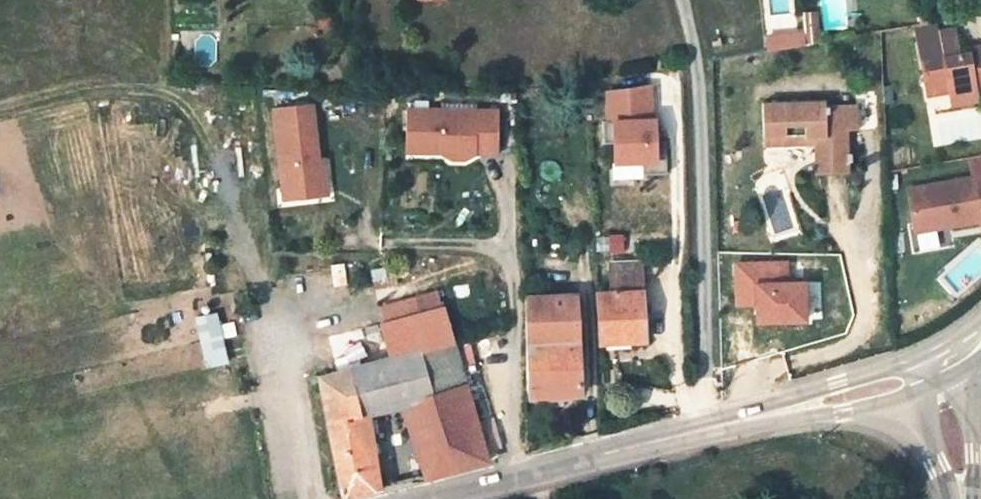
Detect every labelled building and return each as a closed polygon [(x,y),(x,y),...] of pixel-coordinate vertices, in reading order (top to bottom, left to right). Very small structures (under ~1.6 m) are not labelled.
[(814,11),(801,12),(803,33),(804,42),(816,40),(814,11)] [(915,23),(916,33),(937,29),(936,19),(928,20),(915,23)] [(945,79),(948,94),(975,90),(974,86),(980,85),(980,47),(969,48),(969,53),(959,55),(959,50),(941,52),(937,29),(916,33),(924,82),(945,79)] [(804,42),(803,33),(767,36),(768,49),(804,46),(804,42)] [(927,97),(948,94),(945,79),(924,82),(927,97)] [(648,83),(605,85),(607,114),(601,114),(602,137),(613,136),(614,155),(642,154),(642,167),(666,165),(664,133),(654,133),(653,111),(650,111),(648,83)] [(976,98),(975,90),(948,94),(949,102),(963,99),(976,98)] [(853,129),(863,128),(861,103),(828,104),(828,99),(765,103),(767,146),(819,144),(821,174),(855,172),(854,160),(857,160),(857,151),(854,151),(853,129)] [(313,102),(274,107),(282,179),(293,178),(295,199),(316,196),(314,176),(326,175),(324,157),(319,157),(313,102)] [(875,102),(861,103),(863,128),(877,128),(875,102)] [(499,109),(407,108),(406,143),(441,144),(441,151),(452,158),(464,158),(476,152),(476,144),(498,145),(499,109)] [(498,145),(476,144),(476,152),(498,152),(498,145)] [(974,176),(978,194),(980,193),(980,155),(971,157),(974,176)] [(326,175),(314,176),(316,196),(328,195),(326,175)] [(908,188),(917,237),(980,226),(980,193),(978,194),(974,176),(908,188)] [(293,178),(282,179),(284,200),(295,199),(293,178)] [(758,306),(758,321),(812,321),(812,277),(792,277),(791,258),(734,259),(735,306),(758,306)] [(599,291),(601,341),(648,338),(644,272),(644,260),(613,262),(615,290),(599,291)] [(373,270),(350,272),(351,282),(374,279),(373,270)] [(415,297),(419,313),(443,307),(438,290),(415,297)] [(526,319),(528,395),(584,391),(578,292),(525,295),(526,319)] [(226,330),(246,325),(241,307),(221,311),(226,330)] [(419,313),(381,323),(390,357),(414,351),(453,339),(443,307),(419,313)] [(194,316),(206,367),(231,361),(219,310),(194,316)] [(374,489),(377,487),(367,438),(367,435),(362,413),(371,411),(405,405),(427,478),(488,460),(453,339),(414,351),(390,357),(320,376),(344,497),(374,489)] [(367,435),(376,434),(371,411),(362,413),(367,435)] [(382,486),(372,438),(367,438),(377,487),(382,486)]
